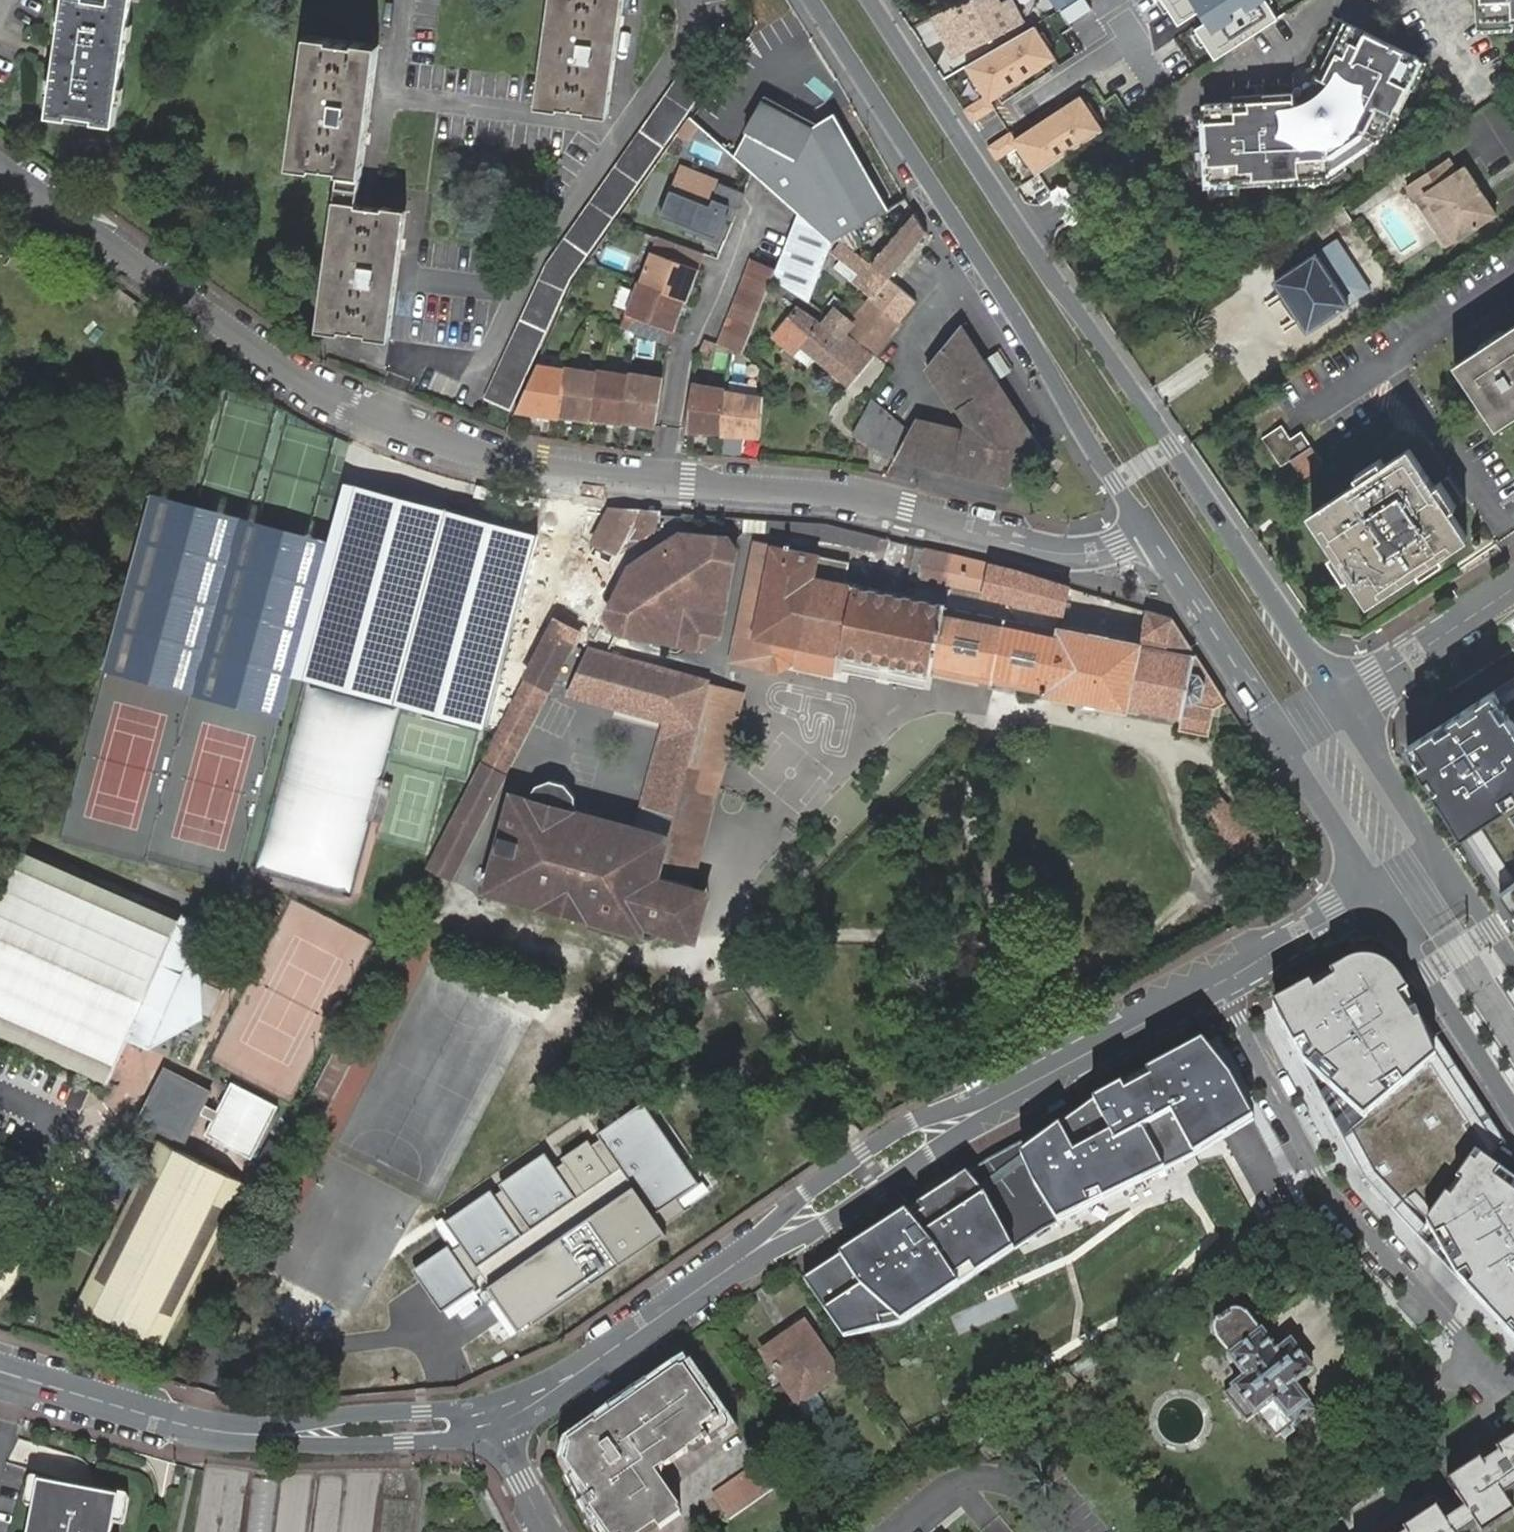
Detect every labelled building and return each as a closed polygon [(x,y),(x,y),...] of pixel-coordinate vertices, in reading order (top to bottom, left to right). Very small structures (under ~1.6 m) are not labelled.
[(49,117),(115,125),(132,0),(65,0),(49,117)] [(539,105),(611,115),(625,0),(551,0),(539,105)] [(1014,0),(969,0),(935,17),(956,57),(1026,22),(1014,0)] [(1061,12),(1075,5),(1073,0),(1056,0),(1061,12)] [(1172,26),(1190,15),(1197,25),(1188,31),(1208,61),(1271,20),(1258,0),(1155,0),(1172,26)] [(1483,18),(1513,18),(1513,0),(1483,0),(1483,18)] [(1286,88),(1226,93),(1227,106),(1196,109),(1204,185),(1331,175),(1387,138),(1421,58),(1327,16),(1301,76),(1349,97),(1335,128),(1313,142),(1290,144),(1286,88)] [(1027,24),(960,69),(981,99),(967,108),(975,119),(1055,65),(1027,24)] [(379,46),(308,37),(291,166),(340,172),(318,330),(391,340),(409,210),(359,204),(379,46)] [(715,77),(691,62),(549,258),(487,400),(512,412),(576,269),(715,77)] [(1007,130),(989,142),(1000,159),(1016,148),(1032,174),(1097,131),(1074,95),(1011,137),(1007,130)] [(766,100),(756,121),(740,158),(801,213),(803,207),(839,121),(837,117),(816,122),(766,100)] [(891,209),(839,121),(803,207),(840,237),(891,209)] [(701,131),(688,151),(719,171),(732,151),(701,131)] [(1458,157),(1417,185),(1426,199),(1434,193),(1466,240),(1506,212),(1475,165),(1467,170),(1458,157)] [(718,236),(726,211),(712,206),(716,198),(740,208),(746,190),(681,164),(663,216),(718,236)] [(1434,193),(1426,199),(1457,245),(1466,240),(1434,193)] [(712,206),(726,211),(737,215),(740,208),(716,198),(712,206)] [(803,207),(801,213),(778,268),(774,277),(809,298),(833,240),(840,237),(803,207)] [(928,229),(915,209),(872,263),(889,277),(928,229)] [(690,300),(702,269),(678,259),(684,245),(659,235),(643,281),(640,279),(622,324),(649,334),(654,322),(676,330),(688,298),(690,300)] [(872,263),(846,242),(839,254),(844,258),(838,267),(874,296),(871,299),(898,322),(917,300),(889,277),(872,263)] [(1281,291),(1301,322),(1306,331),(1348,304),(1315,254),(1275,281),(1281,291)] [(719,342),(744,351),(770,288),(774,277),(778,268),(753,257),(719,342)] [(1294,325),(1301,322),(1281,291),(1275,295),(1294,325)] [(836,293),(829,301),(838,306),(856,319),(871,299),(862,292),(853,305),(836,293)] [(898,322),(871,299),(856,319),(838,306),(825,322),(842,335),(847,330),(874,351),(898,322)] [(820,318),(796,304),(773,331),(795,348),(802,339),(851,379),(874,351),(847,330),(842,335),(825,322),(820,318)] [(917,418),(912,429),(896,458),(895,460),(1007,485),(1039,441),(963,321),(927,363),(956,407),(959,406),(967,419),(964,430),(917,418)] [(672,343),(676,330),(654,322),(649,334),(672,343)] [(1466,368),(1500,420),(1513,411),(1513,335),(1511,331),(1487,346),(1490,353),(1466,368)] [(567,366),(539,362),(516,412),(559,418),(560,416),(594,422),(594,420),(624,424),(624,422),(656,427),(664,376),(632,371),(632,373),(600,368),(600,370),(567,364),(567,366)] [(728,387),(694,382),(686,432),(724,434),(723,437),(761,440),(765,395),(727,390),(728,387)] [(874,397),(863,389),(839,420),(858,435),(896,458),(912,429),(880,402),(874,397)] [(1279,421),(1260,435),(1279,463),(1309,443),(1299,428),(1288,435),(1279,421)] [(1303,476),(1324,464),(1313,446),(1292,459),(1303,476)] [(1424,471),(1408,446),(1383,462),(1378,454),(1353,470),(1359,478),(1310,509),(1328,535),(1320,541),(1336,566),(1345,561),(1360,585),(1409,553),(1414,559),(1439,543),(1435,536),(1458,521),(1442,496),(1450,491),(1433,466),(1424,471)] [(660,511),(610,507),(591,543),(594,545),(572,589),(568,589),(555,616),(578,626),(614,555),(622,539),(632,519),(651,528),(660,511)] [(348,508),(312,675),(485,712),(519,551),(465,540),(469,521),(422,511),(419,523),(348,508)] [(766,531),(835,542),(840,525),(832,523),(828,523),(770,518),(750,517),(741,516),(741,530),(766,531)] [(841,525),(840,525),(835,542),(849,545),(853,529),(841,525)] [(880,536),(853,529),(849,545),(877,549),(882,536),(880,536)] [(604,613),(615,629),(676,640),(679,631),(680,631),(680,632),(681,632),(682,632),(683,632),(684,632),(685,632),(686,632),(687,632),(688,632),(689,632),(690,632),(691,631),(692,631),(693,631),(694,630),(695,630),(696,630),(696,629),(697,629),(698,628),(699,628),(699,627),(700,627),(701,626),(702,626),(702,625),(703,625),(703,624),(704,624),(704,623),(704,622),(704,621),(705,621),(705,620),(706,620),(706,619),(707,618),(707,617),(707,616),(708,616),(708,615),(708,614),(709,614),(709,613),(709,612),(710,612),(710,611),(710,610),(711,610),(711,609),(711,608),(711,607),(711,606),(712,606),(712,605),(712,604),(712,603),(712,602),(713,601),(713,600),(713,599),(713,598),(722,600),(733,549),(725,537),(680,533),(629,566),(604,613)] [(1219,706),(1227,702),(1172,617),(1146,609),(1139,640),(1063,625),(1065,611),(1071,586),(1034,575),(926,547),(918,580),(950,587),(947,603),(856,585),(861,564),(818,555),(818,553),(773,544),(754,540),(730,662),(781,671),(789,665),(793,663),(797,643),(840,652),(1185,721),(1183,732),(1213,738),(1219,706)] [(926,547),(917,545),(909,578),(918,580),(926,547)] [(676,640),(698,645),(716,632),(722,600),(713,598),(713,599),(713,600),(713,601),(712,602),(712,603),(712,604),(712,605),(712,606),(711,606),(711,607),(711,608),(711,609),(711,610),(710,610),(710,611),(710,612),(709,612),(709,613),(709,614),(708,614),(708,615),(708,616),(707,616),(707,617),(707,618),(706,619),(706,620),(705,620),(705,621),(704,621),(704,622),(704,623),(704,624),(703,624),(703,625),(702,625),(702,626),(701,626),(700,627),(699,627),(699,628),(698,628),(697,629),(696,629),(696,630),(695,630),(694,630),(693,631),(692,631),(691,631),(690,632),(689,632),(688,632),(687,632),(686,632),(685,632),(684,632),(683,632),(682,632),(681,632),(680,632),(680,631),(679,631),(676,640)] [(578,626),(555,616),(545,635),(548,636),(568,646),(578,626)] [(478,768),(426,871),(449,882),(501,780),(568,646),(548,636),(480,770),(478,768)] [(835,672),(840,652),(797,643),(793,663),(789,665),(833,674),(835,672)] [(697,725),(708,688),(708,685),(586,652),(570,690),(567,698),(596,706),(599,698),(610,701),(608,709),(631,715),(633,707),(697,725)] [(1406,744),(1513,912),(1513,675),(1406,744)] [(302,682),(259,867),(351,888),(368,818),(383,821),(392,781),(380,778),(398,704),(302,682)] [(654,882),(688,891),(741,697),(708,688),(697,725),(695,732),(666,839),(654,882)] [(599,698),(596,706),(608,709),(610,701),(599,698)] [(631,715),(660,723),(695,732),(697,725),(633,707),(631,715)] [(632,831),(666,839),(695,732),(660,723),(632,831)] [(696,920),(700,905),(685,901),(688,891),(654,882),(666,839),(632,831),(572,815),(573,811),(573,808),(573,805),(572,802),(571,799),(570,796),(568,793),(566,791),(564,789),(561,788),(559,786),(554,785),(551,783),(545,783),(536,817),(505,809),(482,894),(639,937),(642,929),(658,933),(675,933),(685,930),(696,920)] [(508,797),(505,809),(536,817),(545,783),(532,786),(524,801),(508,797)] [(111,1082),(128,1042),(146,1050),(201,925),(22,846),(0,895),(0,1033),(111,1082)] [(700,905),(703,894),(688,891),(685,901),(700,905)] [(691,941),(696,920),(685,930),(675,933),(658,933),(691,941)] [(201,925),(146,1050),(191,1070),(245,945),(201,925)] [(1272,1006),(1365,1181),(1513,1340),(1513,1157),(1400,981),(1394,973),(1387,968),(1379,964),(1371,962),(1362,962),(1354,963),(1346,967),(1272,1006)] [(991,1158),(804,1278),(845,1338),(900,1331),(1049,1229),(1172,1167),(1255,1125),(1230,1076),(1203,1045),(991,1158)] [(232,1080),(205,1133),(253,1157),(280,1104),(232,1080)] [(448,1243),(410,1269),(439,1312),(477,1286),(471,1278),(484,1270),(523,1327),(667,1230),(655,1213),(700,1182),(643,1099),(596,1131),(602,1139),(592,1146),(588,1139),(562,1157),(565,1162),(557,1168),(545,1151),(499,1182),(504,1190),(497,1195),(492,1189),(446,1220),(463,1244),(453,1251),(448,1243)] [(249,1183),(163,1140),(80,1301),(167,1346),(249,1183)] [(1259,1330),(1257,1331),(1240,1308),(1237,1306),(1235,1305),(1231,1307),(1228,1308),(1210,1322),(1210,1327),(1212,1332),(1213,1335),(1227,1353),(1225,1355),(1242,1377),(1223,1392),(1246,1421),(1257,1413),(1277,1440),(1281,1438),(1284,1442),(1294,1434),(1291,1429),(1312,1413),(1291,1385),(1313,1370),(1291,1340),(1275,1351),(1259,1330)] [(807,1323),(781,1341),(783,1343),(764,1356),(798,1406),(842,1375),(807,1323)] [(568,1467),(603,1531),(640,1531),(655,1523),(658,1529),(679,1515),(657,1482),(660,1464),(723,1420),(688,1368),(661,1386),(656,1380),(609,1411),(614,1417),(607,1422),(603,1416),(571,1436),(578,1451),(577,1462),(568,1467)] [(566,1463),(568,1467),(577,1462),(578,1451),(571,1436),(567,1439),(566,1463)] [(1446,1493),(1475,1531),(1487,1531),(1511,1516),(1505,1507),(1513,1501),(1513,1451),(1496,1461),(1499,1465),(1482,1476),(1479,1472),(1446,1493)] [(760,1461),(712,1492),(727,1518),(776,1486),(760,1461)] [(248,1531),(311,1531),(313,1513),(330,1514),(333,1476),(253,1470),(248,1531)] [(41,1484),(32,1531),(114,1531),(120,1499),(41,1484)] [(384,1531),(410,1531),(409,1501),(384,1502),(384,1531)] [(1437,1511),(1405,1531),(1452,1531),(1437,1511)] [(1205,1514),(1203,1514),(1201,1514),(1199,1515),(1198,1517),(1197,1519),(1197,1521),(1197,1523),(1199,1525),(1201,1526),(1203,1527),(1206,1526),(1208,1525),(1209,1522),(1209,1520),(1209,1518),(1208,1516),(1205,1514)]
